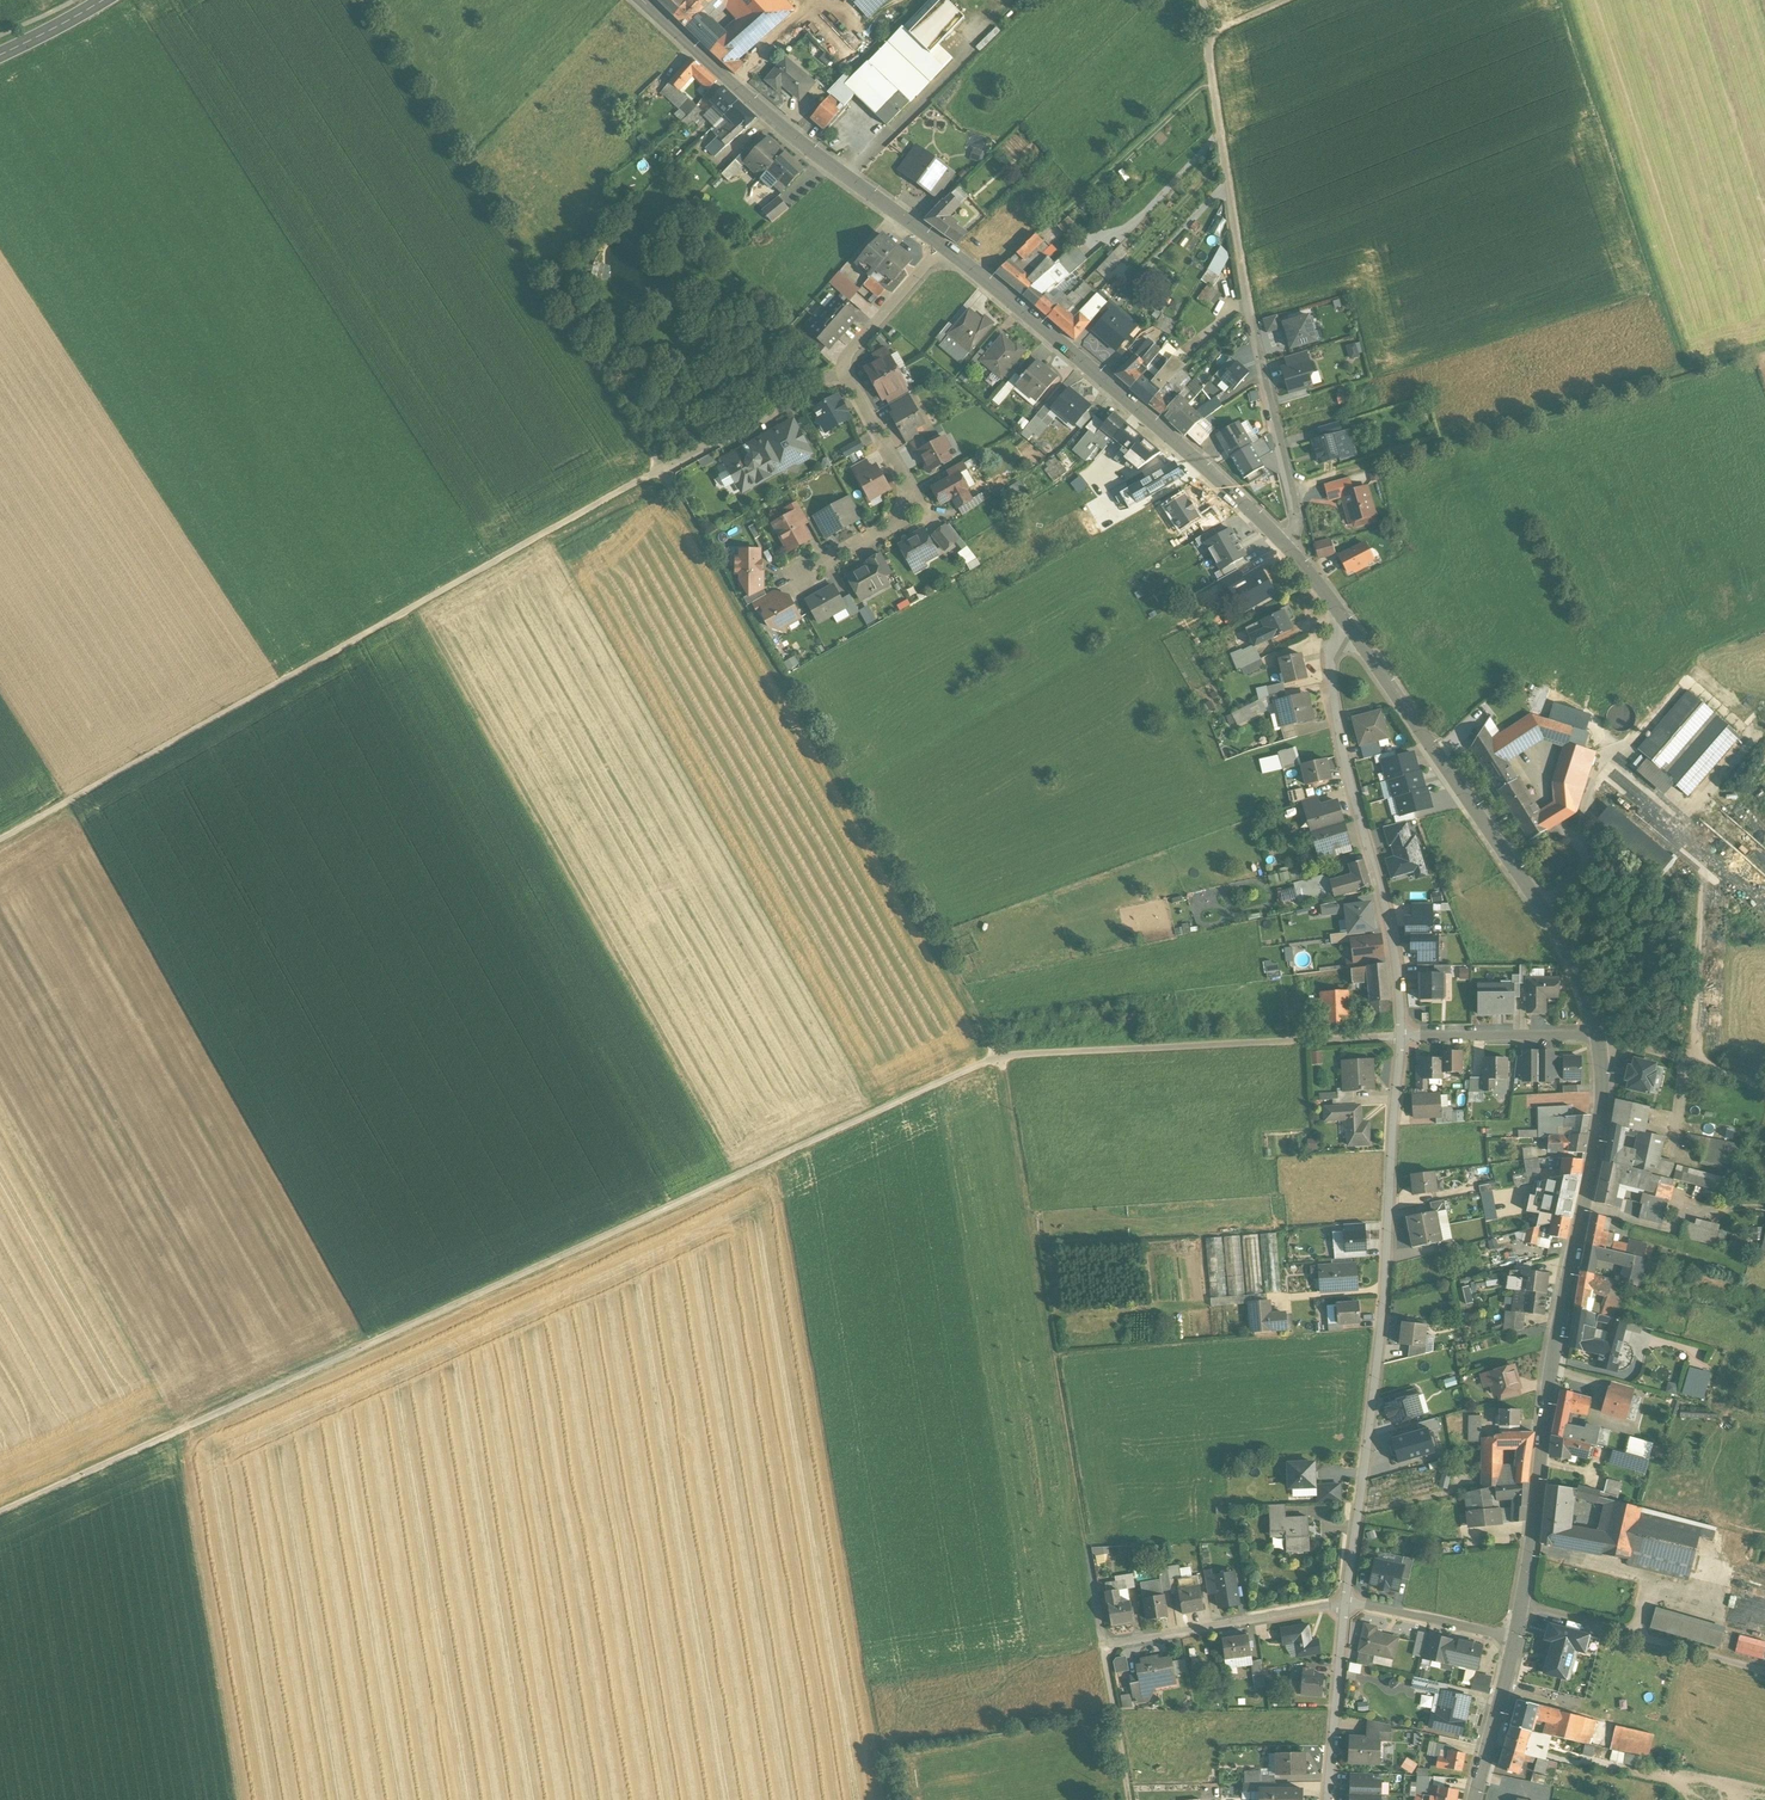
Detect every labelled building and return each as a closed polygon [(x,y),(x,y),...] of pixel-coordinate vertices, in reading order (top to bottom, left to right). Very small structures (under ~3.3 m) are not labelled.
[(668,10),(677,0),(658,0),(668,10)] [(678,0),(677,0),(668,10),(686,28),(701,13),(713,1),(712,0),(689,0),(684,6),(678,0)] [(701,13),(709,21),(731,0),(715,0),(713,1),(701,13)] [(748,10),(749,9),(758,0),(739,0),(748,10)] [(749,9),(751,11),(759,20),(770,31),(792,11),(782,0),(758,0),(749,9)] [(872,9),(882,0),(864,0),(872,9)] [(930,54),(938,46),(965,19),(945,0),(930,0),(902,28),(930,54)] [(723,36),(709,50),(719,59),(719,60),(723,63),(730,54),(736,45),(733,43),(759,20),(751,11),(723,36)] [(709,21),(701,13),(686,28),(709,50),(723,36),(709,21)] [(759,20),(733,43),(736,45),(730,54),(736,61),(744,53),(770,31),(759,20)] [(849,69),(860,57),(822,24),(812,37),(849,69)] [(868,64),(867,64),(867,63),(859,70),(857,68),(848,77),(845,74),(829,91),(827,93),(830,96),(843,108),(844,107),(854,95),(887,126),(888,125),(909,104),(952,59),(938,46),(930,54),(902,28),(868,64)] [(885,34),(862,58),(868,64),(893,37),(892,35),(889,38),(885,34)] [(736,61),(730,54),(723,63),(735,75),(742,66),(736,61)] [(707,72),(691,58),(669,83),(678,91),(692,75),(699,81),(707,72)] [(795,71),(783,61),(766,81),(776,90),(781,84),(799,100),(807,92),(814,83),(813,83),(797,69),(795,71)] [(717,81),(707,72),(699,81),(709,90),(717,81)] [(816,79),(813,83),(814,83),(807,92),(818,102),(827,93),(829,91),(816,79)] [(678,91),(669,83),(661,92),(686,117),(687,117),(689,114),(697,107),(696,106),(688,99),(678,91)] [(738,101),(723,87),(709,102),(721,113),(724,116),(738,101)] [(830,96),(810,119),(824,131),(843,108),(830,96)] [(738,101),(724,116),(727,119),(730,122),(727,124),(720,130),(723,133),(718,138),(726,147),(745,130),(757,120),(738,101)] [(708,115),(697,105),(696,106),(697,107),(689,114),(692,117),(693,115),(703,125),(707,120),(705,118),(708,115)] [(721,113),(716,117),(719,121),(724,116),(721,113)] [(687,117),(686,117),(681,122),(687,128),(692,122),(687,117)] [(715,125),(698,140),(714,157),(726,147),(718,138),(723,133),(720,130),(715,125)] [(752,154),(743,163),(761,180),(763,177),(785,153),(767,137),(752,154)] [(917,147),(908,159),(916,165),(925,153),(917,147)] [(746,149),(734,162),(739,167),(743,163),(752,154),(746,149)] [(981,152),(972,150),(970,159),(980,161),(981,152)] [(785,153),(763,177),(774,187),(773,187),(782,195),(804,170),(785,153)] [(944,167),(925,153),(916,165),(908,176),(909,176),(911,174),(929,187),(927,190),(928,190),(934,181),(944,167)] [(908,159),(900,170),(908,176),(916,165),(908,159)] [(944,167),(934,181),(942,187),(953,173),(944,167)] [(942,187),(934,181),(928,190),(936,196),(942,187)] [(959,187),(952,195),(961,204),(969,196),(959,187)] [(952,195),(945,202),(943,200),(924,221),(944,236),(958,245),(967,235),(956,227),(957,225),(949,216),(961,204),(952,195)] [(778,197),(761,211),(771,223),(788,209),(778,197)] [(698,198),(689,207),(695,213),(704,204),(698,198)] [(1070,217),(1060,226),(1065,231),(1075,223),(1070,217)] [(1035,235),(1026,243),(1034,251),(1043,242),(1036,234),(1035,235)] [(882,235),(857,263),(871,276),(876,270),(896,248),(882,235)] [(1043,242),(1034,251),(1037,254),(1040,251),(1043,253),(1048,248),(1043,242)] [(1026,243),(1025,244),(1025,245),(1016,254),(1019,257),(1022,254),(1026,258),(1034,251),(1026,243)] [(1128,253),(1121,246),(1095,271),(1103,278),(1128,253)] [(896,248),(876,270),(883,276),(884,276),(886,273),(894,279),(900,273),(899,272),(902,269),(901,268),(901,266),(908,257),(897,247),(896,248)] [(1074,247),(1057,261),(1070,275),(1086,260),(1074,247)] [(1207,270),(1218,276),(1228,260),(1227,254),(1220,247),(1207,270)] [(1034,251),(1026,258),(1022,254),(1019,257),(1036,270),(1048,258),(1043,253),(1040,251),(1037,254),(1034,251)] [(1028,280),(1007,263),(996,274),(1023,296),(1032,287),(1033,287),(1047,275),(1046,274),(1055,266),(1048,258),(1036,270),(1028,280)] [(1070,275),(1057,261),(1054,264),(1056,266),(1058,269),(1053,274),(1052,273),(1049,276),(1056,284),(1058,286),(1070,275)] [(1055,266),(1046,274),(1047,275),(1049,276),(1052,273),(1053,274),(1058,269),(1056,266),(1055,266)] [(871,276),(870,277),(877,283),(883,276),(876,270),(871,276)] [(1208,286),(1212,288),(1220,277),(1218,276),(1207,270),(1201,280),(1208,286)] [(859,291),(838,272),(829,282),(850,301),(859,291)] [(1047,275),(1033,287),(1032,287),(1023,296),(1032,304),(1042,296),(1056,284),(1049,276),(1047,275)] [(877,283),(870,277),(864,284),(878,297),(885,290),(877,283)] [(1084,282),(1073,294),(1072,293),(1070,294),(1056,308),(1056,309),(1048,318),(1075,341),(1086,326),(1086,327),(1098,312),(1099,311),(1107,303),(1084,282)] [(1212,288),(1208,286),(1198,299),(1211,309),(1221,296),(1212,288)] [(1064,287),(1060,290),(1062,292),(1050,303),(1056,309),(1056,308),(1070,294),(1064,287)] [(1042,296),(1032,304),(1035,306),(1043,298),(1044,297),(1042,296)] [(1043,298),(1035,306),(1048,318),(1056,309),(1050,303),(1044,297),(1043,298)] [(856,316),(836,299),(827,310),(847,327),(856,316)] [(1107,303),(1099,311),(1105,316),(1113,306),(1108,302),(1107,303)] [(1105,316),(1092,331),(1116,351),(1129,336),(1126,333),(1134,324),(1113,306),(1105,316)] [(847,327),(827,310),(818,320),(837,337),(847,327)] [(981,320),(969,310),(954,328),(948,335),(964,348),(967,346),(972,350),(993,324),(984,317),(981,320)] [(1176,323),(1161,315),(1155,327),(1162,331),(1162,330),(1170,334),(1176,323)] [(1263,320),(1267,333),(1281,329),(1277,316),(1263,320)] [(1298,316),(1288,319),(1288,322),(1283,324),(1290,349),(1316,341),(1313,331),(1315,331),(1314,326),(1311,326),(1308,316),(1299,319),(1298,316)] [(837,337),(818,320),(808,331),(810,333),(825,346),(828,348),(837,337)] [(949,323),(939,335),(945,340),(948,335),(954,328),(949,323)] [(893,329),(888,335),(893,339),(898,333),(893,329)] [(825,346),(810,333),(805,338),(819,353),(825,346)] [(939,335),(935,339),(941,344),(945,340),(939,335)] [(964,348),(948,335),(945,340),(941,344),(939,346),(960,363),(972,350),(967,346),(964,348)] [(1014,346),(1002,336),(986,355),(980,362),(981,363),(993,373),(995,369),(1004,376),(1025,351),(1016,344),(1014,346)] [(1161,351),(1148,340),(1136,356),(1143,363),(1141,365),(1146,369),(1150,365),(1159,353),(1161,351)] [(1165,343),(1161,351),(1159,353),(1168,361),(1173,356),(1176,352),(1165,343)] [(1355,344),(1346,347),(1351,359),(1359,357),(1355,344)] [(891,356),(887,348),(874,355),(878,362),(887,357),(888,357),(891,356)] [(980,350),(970,362),(977,368),(981,363),(980,362),(986,355),(980,350)] [(1288,368),(1308,362),(1305,352),(1285,358),(1288,368)] [(1168,361),(1159,353),(1150,365),(1159,373),(1151,383),(1160,391),(1160,390),(1165,384),(1167,382),(1180,369),(1182,368),(1185,366),(1173,356),(1168,361)] [(1135,356),(1115,376),(1130,389),(1140,378),(1140,377),(1134,371),(1141,365),(1143,363),(1136,356),(1135,356)] [(878,362),(865,369),(874,384),(896,372),(895,370),(896,367),(894,363),(891,362),(888,357),(887,357),(878,362)] [(1215,375),(1220,380),(1235,364),(1230,359),(1215,375)] [(1057,378),(1036,361),(1021,379),(1016,384),(1017,385),(1030,396),(1032,393),(1039,399),(1057,378)] [(1233,391),(1249,373),(1237,362),(1235,364),(1220,380),(1233,391)] [(1288,368),(1283,369),(1290,392),(1311,386),(1309,379),(1312,374),(1308,362),(1288,368)] [(1180,369),(1167,382),(1173,388),(1172,389),(1179,396),(1186,388),(1192,382),(1180,369)] [(896,372),(874,384),(883,400),(886,398),(905,387),(901,381),(902,378),(900,374),(897,373),(896,372)] [(1015,374),(987,407),(994,413),(1017,385),(1016,384),(1021,379),(1015,374)] [(1130,389),(1130,390),(1148,405),(1149,404),(1160,391),(1151,383),(1148,387),(1145,385),(1146,384),(1144,382),(1140,378),(1130,389)] [(1202,390),(1193,381),(1192,382),(1186,388),(1190,391),(1195,397),(1202,390)] [(1160,391),(1149,404),(1161,415),(1171,403),(1165,397),(1172,389),(1173,388),(1167,382),(1165,384),(1160,390),(1160,391)] [(905,387),(886,398),(890,404),(908,394),(909,394),(905,387)] [(1186,388),(1179,396),(1182,399),(1190,391),(1186,388)] [(1090,406),(1069,389),(1053,407),(1073,423),(1080,415),(1082,417),(1091,407),(1090,406)] [(1195,397),(1194,398),(1204,410),(1209,415),(1222,406),(1216,397),(1211,401),(1202,390),(1195,397)] [(1347,393),(1336,394),(1337,406),(1348,405),(1347,393)] [(908,394),(890,404),(895,413),(913,403),(908,394)] [(1171,403),(1161,415),(1170,422),(1180,411),(1186,406),(1188,404),(1182,399),(1179,396),(1171,403)] [(840,404),(837,397),(814,409),(819,418),(817,423),(831,427),(832,429),(849,420),(845,413),(847,412),(842,403),(840,404)] [(895,413),(891,415),(903,436),(914,430),(921,426),(916,416),(919,414),(913,403),(895,413)] [(1091,407),(1082,417),(1088,422),(1098,410),(1092,404),(1090,406),(1091,407)] [(1045,405),(1020,435),(1027,441),(1033,434),(1038,439),(1058,416),(1045,405)] [(1180,411),(1170,422),(1185,436),(1186,434),(1194,426),(1195,425),(1200,422),(1195,416),(1186,406),(1180,411)] [(1204,410),(1195,416),(1200,422),(1209,415),(1204,410)] [(1104,425),(1098,432),(1103,436),(1106,434),(1113,439),(1126,424),(1113,414),(1104,425)] [(1095,417),(1086,429),(1089,432),(1095,436),(1098,432),(1104,425),(1095,417)] [(1389,421),(1376,425),(1385,448),(1398,443),(1389,421)] [(791,422),(750,445),(749,448),(744,451),(741,450),(726,459),(725,462),(730,470),(728,471),(728,473),(733,482),(735,482),(736,482),(741,491),(745,492),(781,471),(785,472),(786,469),(810,455),(810,452),(807,445),(807,444),(804,443),(805,440),(803,436),(801,434),(798,432),(799,429),(797,429),(794,423),(791,422)] [(1339,422),(1318,428),(1321,439),(1335,435),(1342,433),(1339,422)] [(1113,439),(1117,443),(1129,453),(1142,439),(1126,424),(1113,439)] [(1238,424),(1217,436),(1230,457),(1250,445),(1238,424)] [(1208,436),(1195,425),(1194,426),(1186,434),(1199,445),(1208,436)] [(914,430),(903,436),(907,444),(908,443),(919,437),(914,430)] [(1342,433),(1335,435),(1341,457),(1342,460),(1357,456),(1349,431),(1342,433)] [(1072,452),(1085,463),(1098,447),(1103,451),(1113,439),(1106,434),(1103,436),(1098,432),(1095,436),(1089,432),(1072,452)] [(1321,439),(1313,441),(1319,463),(1341,457),(1335,435),(1321,439)] [(919,437),(908,443),(915,455),(919,453),(919,452),(928,447),(922,436),(919,437)] [(1263,437),(1250,445),(1259,459),(1271,452),(1271,453),(1272,452),(1263,437)] [(928,447),(919,452),(919,453),(926,465),(925,468),(927,472),(930,473),(934,471),(935,468),(950,459),(945,450),(949,448),(944,438),(928,447)] [(1125,459),(1135,468),(1137,470),(1159,454),(1142,439),(1129,453),(1125,459)] [(858,441),(842,450),(846,458),(863,449),(858,441)] [(1259,459),(1250,445),(1230,457),(1244,479),(1246,478),(1249,484),(1266,475),(1262,469),(1264,467),(1259,459)] [(853,464),(857,461),(854,455),(849,458),(853,464)] [(1055,481),(1068,472),(1057,456),(1044,465),(1055,481)] [(867,460),(852,468),(857,478),(872,469),(867,460)] [(1161,462),(1143,472),(1146,478),(1120,494),(1129,509),(1180,479),(1177,473),(1180,472),(1174,462),(1165,468),(1161,462)] [(962,463),(947,471),(951,478),(959,473),(959,475),(966,471),(962,463)] [(872,469),(857,478),(868,497),(877,492),(878,495),(888,489),(876,467),(872,469)] [(959,475),(959,473),(951,478),(932,488),(941,504),(952,498),(957,508),(971,500),(965,490),(968,489),(959,475)] [(1342,495),(1353,491),(1349,478),(1329,484),(1331,492),(1340,490),(1342,495)] [(1353,491),(1342,495),(1350,522),(1361,519),(1364,523),(1371,521),(1371,515),(1375,514),(1367,487),(1353,491)] [(1196,521),(1200,518),(1194,510),(1195,510),(1191,502),(1190,503),(1184,495),(1165,507),(1180,531),(1190,525),(1194,532),(1200,528),(1196,521)] [(860,516),(849,497),(841,502),(851,521),(860,516)] [(841,502),(822,513),(826,521),(827,520),(833,532),(834,533),(852,523),(851,521),(841,502)] [(809,522),(798,503),(787,509),(790,515),(791,515),(798,527),(801,525),(801,527),(809,522)] [(1200,528),(1205,534),(1214,529),(1213,528),(1221,523),(1213,510),(1200,518),(1196,521),(1200,528)] [(798,527),(791,515),(790,515),(778,522),(783,531),(779,533),(789,551),(805,542),(803,539),(807,536),(801,527),(801,525),(798,527)] [(826,521),(818,525),(825,536),(833,532),(827,520),(826,521)] [(755,524),(748,528),(755,539),(761,536),(755,524)] [(957,540),(945,526),(933,536),(944,551),(957,540)] [(1205,543),(1218,536),(1214,529),(1205,534),(1196,540),(1199,547),(1205,543)] [(1238,543),(1230,529),(1218,536),(1205,543),(1213,557),(1238,543)] [(923,531),(916,535),(917,536),(900,546),(907,558),(906,558),(905,561),(907,564),(910,565),(911,565),(911,566),(921,561),(922,563),(936,555),(923,531)] [(1329,540),(1315,544),(1319,558),(1333,554),(1329,540)] [(1246,557),(1238,543),(1213,557),(1221,571),(1233,564),(1246,557)] [(1373,560),(1365,544),(1339,557),(1348,573),(1354,570),(1355,572),(1366,567),(1365,564),(1373,560)] [(760,550),(740,550),(740,558),(736,558),(736,574),(740,574),(760,574),(760,573),(760,550)] [(881,554),(866,563),(869,567),(870,566),(877,580),(883,576),(884,577),(892,573),(881,554)] [(1237,571),(1233,564),(1221,571),(1214,574),(1218,581),(1219,581),(1233,573),(1237,571)] [(877,580),(870,566),(869,567),(856,574),(855,572),(847,576),(853,586),(858,584),(864,595),(871,591),(872,594),(888,585),(884,577),(883,576),(877,580)] [(1238,581),(1230,586),(1231,586),(1246,612),(1256,606),(1253,602),(1273,591),(1260,569),(1238,581)] [(760,574),(740,574),(740,582),(748,596),(748,597),(763,589),(763,573),(760,573),(760,574)] [(1233,573),(1219,581),(1225,590),(1231,586),(1230,586),(1238,581),(1233,573)] [(841,600),(833,586),(806,601),(819,623),(845,608),(846,608),(841,600)] [(763,589),(748,597),(748,596),(743,598),(748,605),(753,603),(766,595),(763,589)] [(774,591),(767,595),(772,604),(784,597),(774,591)] [(766,595),(753,603),(758,612),(764,609),(763,609),(772,604),(767,595),(766,595)] [(850,595),(841,600),(846,608),(845,608),(850,617),(859,612),(850,595)] [(772,604),(763,609),(764,609),(774,627),(777,628),(784,624),(787,625),(788,625),(799,619),(791,606),(792,603),(787,602),(784,597),(772,604)] [(1283,612),(1262,621),(1267,631),(1271,640),(1292,631),(1288,623),(1284,615),(1283,612)] [(1291,612),(1284,615),(1288,623),(1295,619),(1291,612)] [(1262,621),(1246,629),(1250,639),(1267,631),(1262,621)] [(787,625),(784,624),(777,628),(779,632),(785,634),(787,632),(789,627),(788,625),(787,625)] [(1246,629),(1232,635),(1244,660),(1257,653),(1250,639),(1246,629)] [(1257,653),(1244,660),(1247,666),(1261,660),(1257,653)] [(1301,655),(1280,660),(1286,685),(1307,680),(1301,655)] [(1261,660),(1247,666),(1251,674),(1264,667),(1261,660)] [(1282,684),(1267,688),(1269,695),(1284,692),(1282,684)] [(1284,692),(1269,695),(1269,696),(1267,697),(1269,706),(1275,704),(1274,702),(1286,699),(1284,692)] [(1688,692),(1638,749),(1667,774),(1716,717),(1688,692)] [(1286,699),(1274,702),(1275,704),(1280,727),(1293,724),(1313,720),(1310,708),(1308,708),(1305,695),(1286,699)] [(1635,723),(1636,717),(1635,712),(1632,707),(1627,704),(1621,703),(1615,704),(1611,707),(1607,712),(1606,718),(1607,724),(1611,728),(1616,731),(1621,733),(1627,731),(1632,728),(1635,723)] [(1263,716),(1257,704),(1233,715),(1238,727),(1263,716)] [(1381,712),(1353,719),(1360,745),(1378,740),(1388,738),(1381,712)] [(1532,715),(1492,740),(1499,752),(1505,762),(1545,737),(1567,745),(1569,745),(1574,729),(1532,715)] [(1667,774),(1665,775),(1688,795),(1739,736),(1716,717),(1667,774)] [(1293,724),(1281,728),(1285,741),(1297,737),(1293,724)] [(1492,740),(1483,727),(1471,747),(1481,764),(1499,752),(1492,740)] [(1378,740),(1360,745),(1363,759),(1374,756),(1381,754),(1378,740)] [(1569,745),(1567,745),(1557,779),(1557,804),(1539,815),(1548,829),(1575,812),(1594,753),(1569,745)] [(1294,749),(1277,753),(1282,769),(1300,765),(1294,749)] [(1382,762),(1397,758),(1395,751),(1381,754),(1374,756),(1376,764),(1382,762)] [(1505,762),(1499,752),(1481,764),(1498,790),(1516,778),(1505,762)] [(1418,772),(1413,754),(1397,758),(1382,762),(1387,781),(1389,780),(1418,772)] [(1325,759),(1302,765),(1307,786),(1330,781),(1325,759)] [(1418,772),(1389,780),(1394,797),(1395,797),(1425,789),(1420,772),(1418,772)] [(1539,815),(1516,778),(1498,790),(1530,841),(1548,829),(1539,815)] [(1302,789),(1287,793),(1290,805),(1302,801),(1305,799),(1302,789)] [(1425,789),(1395,797),(1400,815),(1415,812),(1431,807),(1426,789),(1425,789)] [(1305,799),(1302,801),(1305,812),(1320,807),(1316,795),(1305,799)] [(284,802),(279,805),(286,818),(291,815),(284,802)] [(1337,802),(1320,807),(1305,812),(1308,821),(1311,823),(1314,831),(1343,822),(1337,802)] [(1599,820),(1658,872),(1672,856),(1613,804),(1599,820)] [(1701,819),(1728,844),(1731,842),(1739,849),(1750,838),(1714,805),(1701,819)] [(280,809),(264,814),(267,824),(283,819),(280,809)] [(1417,819),(1415,812),(1400,815),(1394,817),(1396,824),(1417,819)] [(1343,822),(1314,831),(1316,840),(1315,842),(1318,853),(1332,848),(1332,849),(1350,843),(1343,822)] [(1391,844),(1411,838),(1405,822),(1396,824),(1384,827),(1389,845),(1391,844)] [(1392,878),(1424,869),(1415,837),(1411,838),(1391,844),(1396,858),(1387,861),(1392,878)] [(1332,848),(1318,853),(1321,862),(1335,858),(1332,849),(1332,848)] [(1370,886),(1363,861),(1351,864),(1354,874),(1350,878),(1337,882),(1331,884),(1334,895),(1334,897),(1370,886)] [(1273,886),(1300,879),(1298,869),(1271,876),(1273,886)] [(1322,876),(1293,884),(1299,904),(1321,899),(1334,895),(1331,884),(1337,882),(1336,877),(1329,879),(1322,876)] [(1323,916),(1344,914),(1342,901),(1321,906),(1323,916)] [(1346,908),(1349,933),(1364,931),(1374,930),(1371,904),(1346,908)] [(1432,904),(1413,904),(1413,918),(1432,918),(1432,904)] [(1413,918),(1405,918),(1405,935),(1411,935),(1432,935),(1432,934),(1432,918),(1413,918)] [(1365,938),(1364,931),(1349,933),(1330,936),(1331,944),(1352,942),(1353,940),(1365,938)] [(1432,935),(1411,935),(1411,951),(1418,952),(1437,951),(1437,934),(1432,934),(1432,935)] [(1365,938),(1353,940),(1352,942),(1352,949),(1354,951),(1356,950),(1357,958),(1358,960),(1367,958),(1381,956),(1383,954),(1382,948),(1380,946),(1379,936),(1371,938),(1371,937),(1365,938)] [(1437,951),(1418,952),(1418,966),(1434,966),(1437,966),(1437,951)] [(1357,958),(1347,960),(1348,968),(1368,966),(1367,958),(1358,960),(1357,958)] [(1265,963),(1266,974),(1279,972),(1278,964),(1272,964),(1272,962),(1265,963)] [(1387,964),(1368,966),(1368,967),(1351,970),(1352,983),(1369,982),(1371,1002),(1378,1001),(1390,1000),(1387,964)] [(1450,975),(1450,966),(1437,966),(1434,966),(1434,974),(1443,974),(1443,975),(1450,975)] [(1530,979),(1530,966),(1519,966),(1519,983),(1520,984),(1527,984),(1527,979),(1530,979)] [(1434,974),(1420,974),(1420,975),(1422,975),(1422,985),(1420,985),(1420,1000),(1443,1000),(1443,975),(1443,974),(1434,974)] [(1530,979),(1527,979),(1527,984),(1527,1012),(1545,1012),(1545,997),(1557,997),(1557,979),(1530,979)] [(1512,986),(1491,986),(1491,989),(1480,989),(1480,986),(1479,986),(1479,1014),(1492,1014),(1492,1013),(1513,1013),(1512,998),(1512,986)] [(1343,992),(1321,992),(1323,1022),(1348,1020),(1346,992),(1347,990),(1343,990),(1343,992)] [(1390,1000),(1378,1001),(1379,1016),(1391,1015),(1390,1000)] [(1391,1015),(1379,1016),(1377,1019),(1348,1020),(1323,1022),(1323,1032),(1393,1029),(1391,1015)] [(1442,1059),(1442,1073),(1461,1073),(1461,1052),(1442,1052),(1442,1059)] [(1538,1052),(1524,1052),(1524,1058),(1524,1078),(1523,1078),(1523,1082),(1538,1082),(1538,1052)] [(1552,1052),(1538,1052),(1538,1082),(1552,1082),(1552,1078),(1552,1058),(1552,1052)] [(1322,1054),(1313,1055),(1313,1066),(1322,1066),(1322,1054)] [(1524,1058),(1516,1058),(1514,1078),(1523,1078),(1524,1078),(1524,1058)] [(1581,1058),(1563,1058),(1563,1069),(1563,1080),(1581,1079),(1581,1058)] [(1372,1059),(1342,1061),(1344,1091),(1343,1091),(1343,1092),(1353,1092),(1374,1090),(1372,1059)] [(1442,1059),(1422,1059),(1422,1067),(1417,1067),(1417,1083),(1426,1083),(1426,1080),(1442,1080),(1442,1073),(1442,1059)] [(1506,1059),(1484,1059),(1484,1068),(1480,1068),(1480,1074),(1484,1075),(1484,1078),(1484,1080),(1484,1092),(1493,1092),(1493,1080),(1506,1080),(1506,1059)] [(1654,1065),(1635,1061),(1633,1069),(1629,1068),(1627,1079),(1630,1080),(1629,1088),(1647,1092),(1649,1084),(1652,1085),(1654,1074),(1652,1073),(1654,1065)] [(1479,1078),(1470,1078),(1468,1092),(1479,1092),(1479,1078)] [(1506,1080),(1493,1080),(1493,1092),(1506,1092),(1506,1080)] [(1343,1091),(1337,1092),(1337,1093),(1337,1100),(1354,1099),(1353,1092),(1343,1092),(1343,1091)] [(1479,1092),(1468,1092),(1468,1102),(1483,1102),(1483,1092),(1479,1092)] [(1415,1096),(1412,1096),(1413,1118),(1436,1117),(1441,1116),(1440,1107),(1440,1095),(1426,1095),(1415,1096)] [(1337,1100),(1332,1100),(1332,1108),(1354,1106),(1354,1099),(1337,1100)] [(1649,1108),(1615,1100),(1611,1125),(1631,1131),(1638,1132),(1644,1133),(1649,1108)] [(1332,1108),(1324,1108),(1324,1122),(1346,1120),(1347,1146),(1369,1145),(1368,1123),(1360,1124),(1359,1106),(1354,1106),(1332,1108)] [(1452,1107),(1440,1107),(1441,1116),(1436,1117),(1436,1124),(1453,1123),(1452,1107)] [(1571,1107),(1538,1109),(1538,1131),(1538,1138),(1541,1137),(1570,1136),(1587,1135),(1590,1116),(1572,1117),(1571,1107)] [(1644,1133),(1638,1132),(1632,1154),(1631,1167),(1655,1173),(1659,1158),(1663,1137),(1644,1133)] [(1622,1135),(1609,1133),(1604,1162),(1613,1164),(1631,1167),(1632,1154),(1619,1151),(1622,1135)] [(1587,1135),(1570,1136),(1568,1152),(1584,1153),(1587,1135)] [(1570,1136),(1541,1137),(1541,1151),(1548,1151),(1568,1152),(1570,1136)] [(1740,1146),(1689,1136),(1687,1147),(1703,1151),(1723,1155),(1738,1158),(1740,1146)] [(1723,1155),(1703,1151),(1700,1162),(1720,1167),(1723,1155)] [(1497,1154),(1490,1155),(1491,1162),(1498,1161),(1497,1154)] [(1738,1158),(1723,1155),(1720,1167),(1734,1170),(1738,1158)] [(1674,1161),(1659,1158),(1655,1173),(1654,1176),(1670,1179),(1674,1161)] [(1538,1159),(1524,1161),(1526,1174),(1527,1184),(1538,1182),(1541,1181),(1540,1171),(1538,1159)] [(1583,1160),(1562,1159),(1561,1172),(1561,1177),(1580,1174),(1583,1160)] [(1613,1164),(1604,1162),(1601,1176),(1595,1202),(1612,1206),(1614,1197),(1617,1182),(1646,1189),(1651,1175),(1650,1174),(1613,1164)] [(1731,1182),(1677,1165),(1673,1176),(1673,1179),(1727,1194),(1731,1182)] [(1555,1171),(1540,1171),(1541,1181),(1547,1180),(1555,1178),(1555,1171)] [(1433,1172),(1411,1175),(1414,1195),(1436,1192),(1433,1172)] [(1477,1176),(1480,1186),(1496,1181),(1493,1172),(1477,1176)] [(1526,1174),(1519,1175),(1521,1185),(1527,1184),(1526,1174)] [(1539,1212),(1553,1215),(1570,1219),(1580,1174),(1561,1177),(1555,1178),(1547,1180),(1539,1212)] [(1654,1176),(1651,1175),(1646,1189),(1642,1204),(1640,1213),(1638,1219),(1660,1225),(1672,1180),(1654,1176)] [(1551,1224),(1553,1215),(1539,1212),(1547,1180),(1541,1181),(1538,1182),(1535,1197),(1530,1195),(1526,1210),(1539,1213),(1537,1227),(1540,1226),(1551,1224)] [(1495,1183),(1479,1186),(1480,1193),(1496,1190),(1495,1183)] [(1642,1204),(1614,1197),(1612,1206),(1640,1213),(1642,1204)] [(1443,1200),(1430,1203),(1432,1212),(1436,1211),(1436,1212),(1445,1210),(1443,1200)] [(1432,1212),(1406,1217),(1409,1232),(1439,1226),(1436,1212),(1436,1211),(1432,1212)] [(1604,1217),(1592,1214),(1590,1224),(1586,1245),(1603,1249),(1605,1241),(1606,1239),(1603,1238),(1604,1232),(1601,1231),(1604,1217)] [(1570,1219),(1553,1215),(1551,1224),(1549,1234),(1549,1236),(1551,1237),(1551,1240),(1556,1241),(1557,1238),(1566,1240),(1570,1219)] [(1717,1231),(1682,1222),(1679,1237),(1713,1246),(1717,1231)] [(1551,1224),(1540,1226),(1538,1237),(1550,1240),(1551,1240),(1551,1237),(1549,1236),(1551,1224)] [(1439,1226),(1409,1232),(1411,1248),(1437,1243),(1442,1242),(1442,1241),(1439,1226)] [(1537,1227),(1527,1229),(1525,1243),(1536,1245),(1538,1237),(1540,1226),(1537,1227)] [(1754,1229),(1754,1238),(1762,1238),(1762,1229),(1754,1229)] [(1717,1243),(1725,1244),(1726,1231),(1719,1230),(1717,1243)] [(1365,1231),(1333,1233),(1333,1244),(1343,1244),(1344,1251),(1366,1250),(1365,1231)] [(1275,1234),(1205,1239),(1209,1298),(1280,1293),(1275,1234)] [(1550,1240),(1538,1237),(1536,1245),(1536,1246),(1548,1249),(1550,1240)] [(1450,1239),(1442,1241),(1442,1242),(1437,1243),(1440,1252),(1453,1249),(1450,1239)] [(1627,1246),(1605,1241),(1603,1249),(1614,1252),(1625,1254),(1627,1246)] [(1646,1246),(1628,1241),(1627,1246),(1625,1254),(1634,1256),(1643,1258),(1644,1258),(1646,1246)] [(1343,1244),(1333,1244),(1334,1259),(1366,1257),(1366,1250),(1344,1251),(1343,1244)] [(1603,1249),(1586,1245),(1580,1271),(1593,1274),(1596,1256),(1611,1260),(1612,1260),(1614,1252),(1603,1249)] [(1625,1254),(1614,1252),(1612,1260),(1611,1260),(1611,1262),(1624,1264),(1631,1266),(1634,1256),(1625,1254)] [(1634,1256),(1631,1266),(1624,1264),(1621,1278),(1620,1281),(1626,1283),(1637,1286),(1643,1258),(1634,1256)] [(1531,1262),(1516,1266),(1515,1271),(1515,1272),(1523,1272),(1523,1271),(1530,1272),(1531,1262)] [(1355,1264),(1322,1267),(1324,1291),(1357,1289),(1355,1264)] [(1515,1271),(1509,1271),(1507,1289),(1515,1290),(1520,1291),(1523,1272),(1515,1272),(1515,1271)] [(1530,1272),(1523,1271),(1523,1272),(1520,1291),(1525,1292),(1545,1294),(1548,1274),(1530,1272)] [(1612,1281),(1592,1276),(1593,1275),(1580,1272),(1576,1296),(1586,1298),(1588,1290),(1607,1294),(1608,1294),(1612,1281)] [(1612,1281),(1608,1294),(1607,1294),(1600,1315),(1611,1318),(1613,1319),(1615,1310),(1617,1310),(1626,1283),(1620,1281),(1620,1283),(1612,1281)] [(1472,1303),(1468,1286),(1462,1288),(1466,1305),(1472,1303)] [(1520,1291),(1515,1290),(1514,1299),(1512,1298),(1512,1301),(1514,1301),(1512,1314),(1523,1316),(1524,1311),(1523,1311),(1525,1292),(1520,1291)] [(1545,1294),(1525,1292),(1523,1311),(1524,1311),(1542,1313),(1545,1294)] [(1586,1298),(1576,1296),(1575,1307),(1587,1310),(1586,1311),(1590,1312),(1593,1300),(1586,1298)] [(1268,1302),(1250,1304),(1252,1331),(1270,1329),(1269,1315),(1268,1302)] [(1358,1303),(1336,1304),(1338,1322),(1338,1323),(1342,1323),(1359,1322),(1358,1303)] [(1587,1310),(1575,1307),(1574,1314),(1586,1318),(1610,1324),(1611,1318),(1600,1315),(1590,1312),(1586,1311),(1587,1310)] [(1284,1314),(1269,1315),(1270,1329),(1285,1328),(1284,1314)] [(1512,1314),(1507,1314),(1505,1334),(1522,1330),(1523,1316),(1512,1314)] [(1586,1318),(1574,1314),(1568,1347),(1595,1353),(1597,1342),(1582,1338),(1586,1318)] [(1613,1319),(1611,1318),(1610,1324),(1604,1344),(1620,1348),(1622,1341),(1625,1330),(1624,1330),(1627,1323),(1613,1319)] [(1338,1323),(1338,1322),(1328,1323),(1329,1332),(1343,1331),(1342,1323),(1338,1323)] [(1424,1325),(1402,1323),(1399,1345),(1408,1346),(1422,1347),(1422,1346),(1424,1325)] [(1641,1327),(1627,1323),(1624,1330),(1625,1330),(1639,1334),(1641,1327)] [(1604,1344),(1597,1342),(1595,1353),(1599,1354),(1617,1359),(1620,1348),(1604,1344)] [(1422,1347),(1408,1346),(1407,1358),(1423,1354),(1424,1346),(1422,1346),(1422,1347)] [(1617,1359),(1599,1354),(1596,1367),(1614,1371),(1617,1359)] [(1513,1366),(1487,1375),(1494,1395),(1498,1394),(1518,1387),(1520,1387),(1519,1386),(1518,1386),(1516,1379),(1517,1378),(1513,1366)] [(1707,1389),(1711,1374),(1692,1368),(1687,1383),(1697,1386),(1707,1389)] [(1454,1385),(1453,1378),(1443,1381),(1445,1388),(1454,1385)] [(1633,1388),(1612,1382),(1610,1390),(1609,1389),(1602,1412),(1624,1418),(1633,1388)] [(1694,1397),(1697,1386),(1687,1383),(1684,1394),(1694,1397)] [(1668,1392),(1677,1393),(1678,1386),(1669,1385),(1668,1392)] [(1518,1387),(1498,1394),(1500,1401),(1521,1396),(1518,1387)] [(1415,1389),(1395,1394),(1397,1401),(1416,1396),(1417,1396),(1415,1389)] [(1590,1398),(1561,1391),(1552,1434),(1566,1438),(1585,1443),(1595,1444),(1595,1445),(1599,1429),(1586,1426),(1585,1430),(1570,1427),(1566,1426),(1569,1411),(1573,1412),(1587,1415),(1590,1398)] [(1397,1401),(1387,1404),(1393,1423),(1422,1415),(1416,1396),(1397,1401)] [(1519,1410),(1499,1410),(1498,1425),(1518,1426),(1519,1410)] [(1481,1416),(1469,1416),(1468,1441),(1481,1441),(1481,1416)] [(1437,1418),(1417,1424),(1419,1431),(1428,1429),(1428,1431),(1440,1428),(1437,1418)] [(1428,1431),(1428,1429),(1419,1431),(1392,1438),(1394,1446),(1390,1447),(1393,1456),(1397,1455),(1399,1463),(1435,1454),(1428,1431)] [(1610,1447),(1612,1430),(1603,1429),(1601,1446),(1610,1447)] [(1531,1432),(1519,1432),(1519,1434),(1501,1434),(1501,1435),(1501,1447),(1502,1447),(1516,1447),(1519,1446),(1519,1450),(1517,1461),(1529,1462),(1534,1432),(1531,1432)] [(1501,1435),(1483,1438),(1482,1453),(1502,1450),(1502,1447),(1501,1447),(1501,1435)] [(1590,1446),(1552,1436),(1551,1455),(1562,1456),(1562,1452),(1589,1460),(1592,1453),(1589,1452),(1590,1446)] [(1653,1443),(1633,1438),(1628,1454),(1648,1460),(1653,1443)] [(1502,1450),(1482,1453),(1482,1468),(1501,1466),(1502,1450)] [(1529,1462),(1517,1461),(1517,1462),(1517,1464),(1515,1484),(1527,1483),(1529,1462)] [(1313,1463),(1288,1464),(1289,1488),(1314,1487),(1313,1463)] [(1517,1464),(1501,1466),(1501,1486),(1515,1484),(1517,1464)] [(1501,1466),(1482,1468),(1482,1489),(1495,1486),(1501,1486),(1501,1466)] [(1620,1483),(1606,1480),(1603,1492),(1600,1491),(1598,1497),(1612,1501),(1616,1501),(1620,1483)] [(1501,1486),(1495,1486),(1496,1498),(1497,1498),(1517,1496),(1517,1506),(1526,1507),(1527,1483),(1515,1484),(1501,1486)] [(1339,1485),(1318,1486),(1319,1503),(1340,1502),(1339,1485)] [(1558,1486),(1547,1485),(1546,1494),(1557,1495),(1558,1492),(1611,1507),(1612,1501),(1598,1497),(1600,1491),(1578,1486),(1576,1491),(1571,1490),(1568,1489),(1558,1486)] [(1482,1489),(1465,1494),(1468,1511),(1499,1509),(1497,1498),(1496,1498),(1495,1486),(1482,1489)] [(1570,1513),(1556,1510),(1557,1495),(1546,1494),(1542,1522),(1540,1544),(1599,1555),(1607,1521),(1600,1519),(1597,1531),(1568,1526),(1570,1513)] [(1616,1501),(1612,1501),(1611,1507),(1607,1521),(1599,1555),(1628,1559),(1628,1560),(1641,1508),(1616,1501)] [(1284,1505),(1269,1505),(1269,1526),(1275,1526),(1275,1518),(1285,1517),(1284,1505)] [(1517,1506),(1517,1523),(1525,1521),(1526,1507),(1517,1506)] [(1700,1524),(1641,1508),(1628,1560),(1628,1559),(1626,1565),(1687,1580),(1697,1537),(1700,1524)] [(1499,1509),(1468,1511),(1470,1527),(1501,1524),(1499,1509)] [(1285,1517),(1275,1518),(1275,1526),(1275,1532),(1285,1531),(1286,1552),(1308,1551),(1307,1517),(1285,1517)] [(1715,1528),(1700,1524),(1697,1537),(1712,1541),(1715,1528)] [(1726,1532),(1715,1528),(1712,1541),(1723,1544),(1726,1532)] [(1413,1559),(1403,1557),(1401,1567),(1402,1567),(1399,1578),(1409,1580),(1413,1559)] [(1401,1567),(1376,1561),(1371,1584),(1379,1586),(1379,1590),(1380,1590),(1380,1589),(1386,1590),(1386,1591),(1387,1592),(1388,1588),(1397,1590),(1399,1578),(1402,1567),(1401,1567)] [(1177,1566),(1167,1567),(1168,1572),(1169,1580),(1177,1579),(1179,1579),(1177,1566)] [(1214,1571),(1204,1572),(1208,1594),(1217,1592),(1215,1577),(1214,1571)] [(1168,1572),(1159,1574),(1160,1581),(1162,1592),(1171,1590),(1169,1580),(1168,1572)] [(1215,1577),(1217,1592),(1219,1607),(1239,1604),(1234,1574),(1215,1577)] [(1133,1575),(1115,1577),(1116,1582),(1126,1581),(1127,1589),(1135,1587),(1133,1575)] [(1198,1576),(1179,1579),(1177,1579),(1179,1591),(1200,1587),(1198,1576)] [(1177,1579),(1169,1580),(1171,1590),(1171,1595),(1179,1593),(1179,1591),(1177,1579)] [(1116,1582),(1105,1584),(1106,1591),(1117,1590),(1117,1591),(1127,1589),(1126,1581),(1116,1582)] [(1160,1581),(1142,1584),(1144,1598),(1163,1595),(1162,1592),(1160,1581)] [(1179,1591),(1179,1593),(1182,1614),(1203,1611),(1200,1587),(1179,1591)] [(1127,1589),(1117,1591),(1119,1602),(1129,1601),(1127,1589)] [(1129,1601),(1119,1602),(1117,1591),(1117,1590),(1106,1591),(1108,1604),(1112,1626),(1133,1622),(1130,1601),(1129,1601)] [(1756,1616),(1761,1602),(1729,1591),(1724,1605),(1756,1616)] [(1144,1598),(1147,1620),(1166,1617),(1163,1595),(1144,1598)] [(1725,1627),(1656,1607),(1650,1628),(1719,1647),(1725,1627)] [(1398,1638),(1374,1633),(1376,1627),(1364,1624),(1358,1651),(1359,1652),(1375,1655),(1393,1659),(1398,1638)] [(1310,1642),(1308,1625),(1280,1630),(1283,1645),(1293,1643),(1295,1657),(1319,1653),(1317,1641),(1310,1642)] [(1589,1636),(1549,1625),(1545,1639),(1550,1641),(1541,1672),(1570,1680),(1572,1671),(1568,1670),(1571,1661),(1575,1662),(1578,1651),(1584,1652),(1589,1636)] [(1427,1634),(1418,1632),(1413,1656),(1421,1657),(1422,1657),(1427,1634)] [(1436,1636),(1427,1634),(1422,1657),(1429,1659),(1435,1637),(1436,1637),(1436,1636)] [(1248,1635),(1222,1639),(1225,1660),(1250,1656),(1251,1656),(1248,1635)] [(1600,1639),(1589,1636),(1584,1652),(1595,1656),(1600,1639)] [(1741,1636),(1736,1655),(1763,1663),(1764,1657),(1764,1643),(1741,1636)] [(1436,1637),(1435,1637),(1429,1659),(1441,1662),(1440,1667),(1449,1669),(1450,1664),(1452,1664),(1453,1662),(1457,1642),(1436,1637)] [(1481,1648),(1457,1642),(1453,1662),(1476,1667),(1481,1648)] [(1375,1655),(1359,1652),(1356,1664),(1372,1667),(1375,1655)] [(1250,1656),(1225,1660),(1226,1669),(1252,1665),(1251,1661),(1250,1656)] [(1126,1657),(1116,1659),(1114,1662),(1116,1673),(1128,1670),(1126,1657)] [(1171,1658),(1158,1660),(1158,1657),(1140,1660),(1141,1665),(1136,1666),(1138,1675),(1140,1690),(1146,1689),(1154,1687),(1153,1683),(1175,1679),(1174,1674),(1172,1662),(1171,1658)] [(1183,1660),(1172,1662),(1174,1674),(1186,1672),(1183,1660)] [(1261,1660),(1251,1661),(1252,1665),(1253,1676),(1263,1674),(1261,1660)] [(1323,1675),(1313,1674),(1313,1671),(1303,1670),(1303,1673),(1301,1687),(1301,1694),(1322,1696),(1323,1675)] [(1265,1685),(1263,1674),(1253,1676),(1255,1687),(1265,1685)] [(1138,1675),(1130,1677),(1133,1691),(1140,1690),(1138,1675)] [(1489,1679),(1473,1676),(1470,1690),(1486,1693),(1489,1679)] [(1412,1689),(1425,1692),(1428,1680),(1414,1677),(1412,1689)] [(1447,1684),(1428,1680),(1425,1692),(1443,1696),(1444,1691),(1446,1692),(1447,1684)] [(1140,1690),(1133,1691),(1135,1703),(1148,1701),(1146,1689),(1140,1690)] [(1446,1692),(1444,1691),(1443,1696),(1440,1710),(1444,1711),(1443,1717),(1431,1714),(1428,1727),(1461,1735),(1464,1721),(1461,1721),(1467,1697),(1446,1692)] [(1128,1695),(1120,1696),(1123,1708),(1132,1706),(1131,1700),(1129,1701),(1128,1695)] [(1550,1709),(1517,1701),(1511,1727),(1530,1731),(1534,1720),(1546,1723),(1550,1709)] [(1596,1721),(1550,1709),(1546,1723),(1543,1734),(1549,1736),(1590,1745),(1596,1721)] [(1389,1725),(1368,1720),(1367,1739),(1379,1739),(1379,1740),(1389,1740),(1389,1725)] [(1607,1724),(1596,1721),(1590,1745),(1601,1747),(1607,1724)] [(1653,1735),(1615,1726),(1610,1749),(1624,1753),(1635,1755),(1648,1758),(1653,1735)] [(1530,1731),(1511,1727),(1503,1749),(1516,1753),(1517,1753),(1523,1755),(1530,1756),(1537,1758),(1544,1759),(1549,1736),(1543,1734),(1530,1731)] [(1367,1739),(1350,1738),(1349,1762),(1378,1763),(1379,1740),(1379,1739),(1367,1739)] [(1451,1746),(1437,1744),(1435,1756),(1438,1757),(1448,1759),(1450,1751),(1451,1746)] [(1516,1753),(1503,1749),(1497,1768),(1516,1775),(1522,1760),(1523,1755),(1517,1753),(1516,1753)] [(1621,1764),(1624,1753),(1613,1750),(1611,1761),(1621,1764)] [(1450,1751),(1448,1759),(1446,1768),(1462,1771),(1465,1754),(1450,1751)] [(1304,1753),(1277,1753),(1277,1754),(1277,1775),(1304,1774),(1304,1753)] [(1635,1755),(1624,1753),(1621,1764),(1621,1765),(1632,1767),(1635,1755)] [(1277,1754),(1269,1754),(1269,1775),(1275,1775),(1277,1775),(1277,1754)] [(1642,1757),(1635,1755),(1632,1767),(1640,1769),(1642,1757)] [(1448,1759),(1438,1757),(1437,1760),(1436,1767),(1446,1768),(1448,1759)] [(1414,1773),(1418,1763),(1406,1758),(1402,1768),(1414,1773)] [(1548,1761),(1537,1758),(1534,1771),(1544,1774),(1548,1761)] [(1548,1761),(1544,1774),(1553,1777),(1557,1764),(1548,1761)] [(1260,1771),(1244,1772),(1244,1783),(1260,1783),(1275,1782),(1275,1775),(1269,1775),(1261,1775),(1260,1771)] [(1371,1774),(1351,1773),(1351,1781),(1371,1781),(1371,1774)] [(1545,1777),(1533,1774),(1530,1782),(1543,1784),(1545,1777)] [(1427,1777),(1417,1776),(1416,1783),(1427,1784),(1427,1777)] [(1381,1782),(1371,1781),(1351,1781),(1350,1794),(1380,1795),(1381,1782)] [(1275,1782),(1260,1783),(1260,1790),(1275,1791),(1275,1790),(1275,1782)] [(1260,1783),(1244,1783),(1244,1791),(1260,1791),(1260,1790),(1260,1783)] [(1438,1788),(1436,1798),(1436,1799),(1456,1799),(1457,1791),(1438,1788)] [(1275,1790),(1275,1791),(1260,1790),(1260,1791),(1260,1799),(1261,1799),(1301,1799),(1302,1789),(1293,1789),(1293,1791),(1275,1790)]
